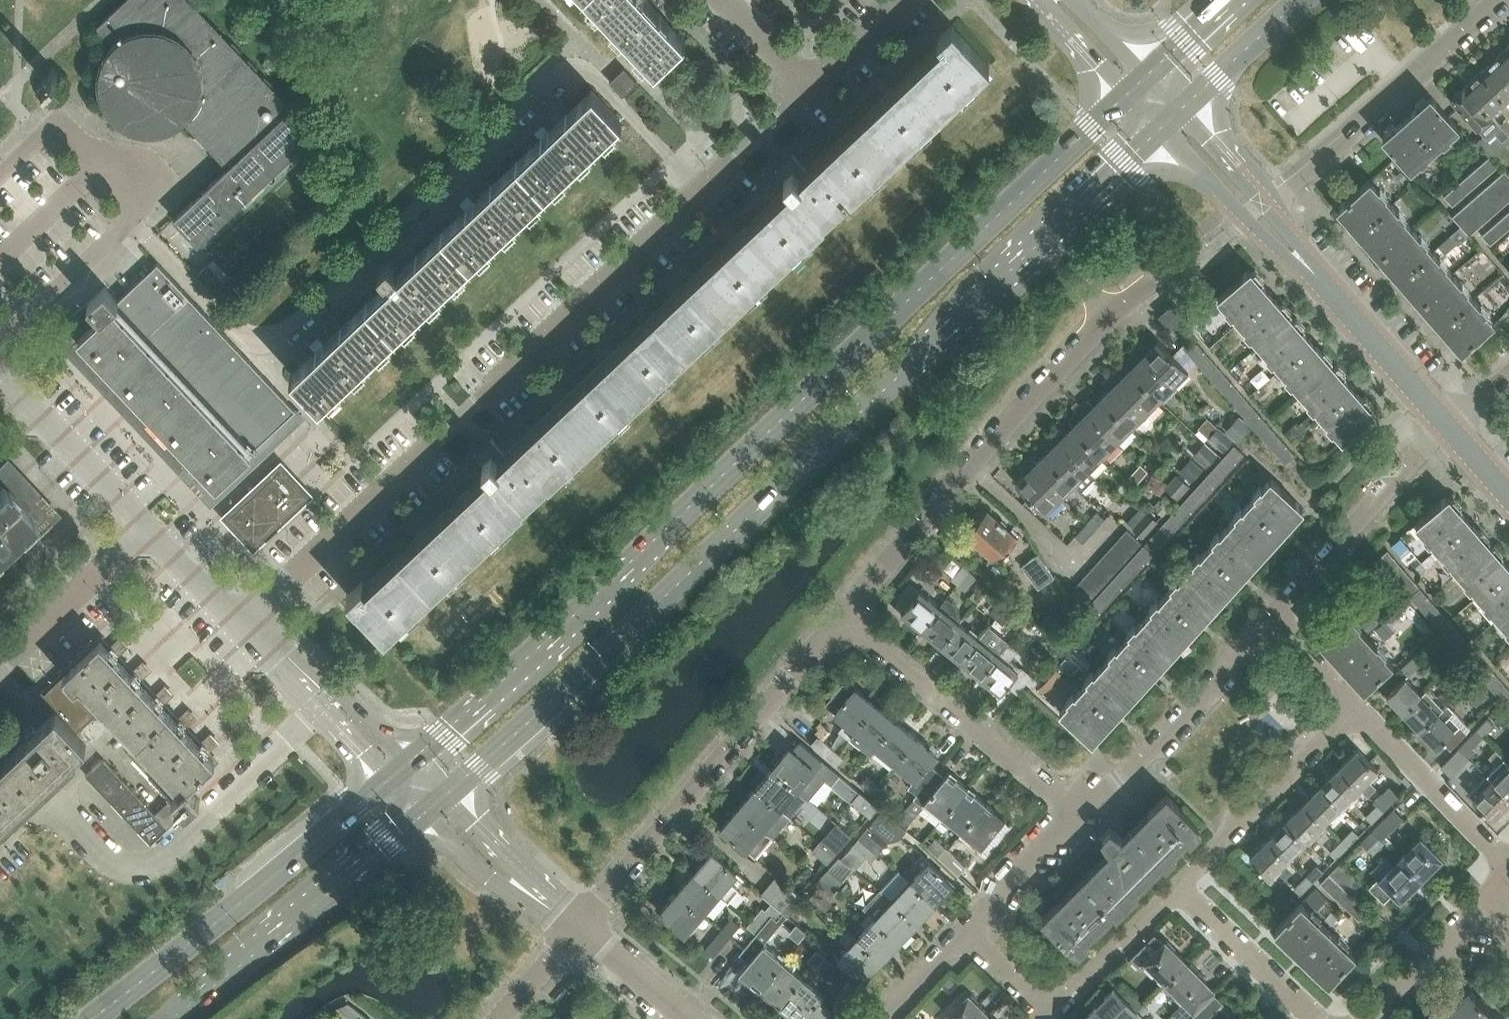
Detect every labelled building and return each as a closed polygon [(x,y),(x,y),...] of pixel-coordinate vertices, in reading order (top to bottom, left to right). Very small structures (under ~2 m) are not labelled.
[(111,43),(107,48),(104,54),(101,59),(99,65),(97,72),(97,78),(97,85),(98,91),(100,97),(102,103),(105,109),(109,114),(114,119),(119,123),(124,126),(130,129),(136,131),(142,132),(149,133),(155,133),(161,132),(167,130),(173,128),(179,125),(184,121),(228,167),(174,218),(198,244),(319,129),(295,104),(291,107),(191,0),(124,0),(96,27),(111,43)] [(654,68),(684,40),(646,0),(590,0),(654,68)] [(356,603),(385,634),(523,504),(522,502),(548,477),(549,479),(824,219),(823,218),(845,196),(848,199),(852,196),(850,195),(989,64),(960,33),(961,33),(952,23),(937,37),(941,41),(806,169),(792,153),(784,161),(775,168),(790,184),(504,452),(490,437),(482,444),(474,452),(488,468),(365,583),(361,579),(345,594),(355,604),(356,603)] [(1505,48),(1492,60),(1508,79),(1508,53),(1505,48)] [(1492,60),(1479,71),(1507,101),(1508,99),(1508,79),(1492,60)] [(47,85),(59,74),(53,68),(41,79),(47,85)] [(623,96),(637,82),(624,68),(609,81),(623,96)] [(1491,115),(1507,101),(1479,71),(1464,85),(1491,115)] [(1499,125),(1491,115),(1464,85),(1450,98),(1477,128),(1485,121),(1501,140),(1508,135),(1499,125)] [(390,279),(374,294),(291,373),(319,403),(619,119),(591,89),(398,271),(386,258),(378,266),(390,279)] [(1382,137),(1410,168),(1460,125),(1431,94),(1382,137)] [(1508,135),(1508,133),(1508,123),(1506,119),(1499,125),(1508,135)] [(1499,165),(1490,155),(1444,195),(1452,205),(1499,165)] [(1506,171),(1505,170),(1452,215),(1463,227),(1451,238),(1456,243),(1457,245),(1508,200),(1508,174),(1506,171)] [(1380,254),(1412,226),(1370,178),(1338,206),(1380,254)] [(1508,228),(1508,211),(1482,234),(1490,244),(1508,228)] [(1421,301),(1453,273),(1412,226),(1380,254),(1421,301)] [(1449,236),(1437,246),(1444,254),(1456,243),(1451,238),(1449,236)] [(214,258),(209,264),(225,280),(230,275),(214,258)] [(62,326),(216,490),(254,454),(279,431),(298,412),(257,369),(248,359),(239,350),(231,341),(222,331),(214,323),(205,313),(197,304),(188,295),(179,286),(171,277),(157,262),(138,279),(137,280),(117,299),(104,285),(83,305),(62,326)] [(196,275),(214,294),(227,282),(225,280),(209,264),(196,275)] [(1260,344),(1292,316),(1249,268),(1217,295),(1218,296),(1204,309),(1208,313),(1222,301),(1260,344)] [(1453,273),(1421,301),(1463,349),(1495,321),(1453,273)] [(1158,313),(1172,328),(1187,315),(1174,300),(1158,313)] [(1301,391),(1333,363),(1292,316),(1260,344),(1301,391)] [(1136,346),(1174,384),(1189,370),(1158,339),(1149,347),(1141,341),(1136,346)] [(1221,388),(1230,380),(1196,340),(1187,349),(1221,388)] [(1160,398),(1174,384),(1136,346),(1131,352),(1137,360),(1130,367),(1160,398)] [(1333,363),(1301,391),(1342,439),(1374,411),(1333,363)] [(1146,413),(1160,398),(1130,367),(1122,375),(1114,369),(1108,375),(1146,413)] [(1132,427),(1146,413),(1108,375),(1102,380),(1109,389),(1101,396),(1132,427)] [(1221,388),(1226,394),(1286,462),(1295,454),(1230,380),(1221,388)] [(1118,441),(1132,427),(1101,396),(1094,404),(1086,398),(1080,404),(1118,441)] [(1104,455),(1118,441),(1080,404),(1074,409),(1080,417),(1073,425),(1104,455)] [(1237,440),(1251,425),(1240,414),(1225,430),(1237,440)] [(1297,422),(1291,428),(1297,434),(1303,429),(1314,419),(1310,414),(1299,424),(1297,422)] [(1090,469),(1104,455),(1073,425),(1065,432),(1057,426),(1052,431),(1090,469)] [(1220,451),(1232,438),(1220,426),(1208,440),(1220,451)] [(1291,428),(1285,433),(1291,439),(1297,434),(1291,428)] [(1076,483),(1090,469),(1052,431),(1046,437),(1053,446),(1045,453),(1076,483)] [(1206,466),(1218,453),(1206,442),(1194,455),(1206,466)] [(1223,457),(1232,465),(1244,452),(1235,444),(1223,457)] [(1061,498),(1076,483),(1045,453),(1037,462),(1029,455),(1023,461),(1061,498)] [(1161,545),(1232,465),(1223,457),(1151,536),(1144,544),(1087,607),(1096,616),(1154,552),(1161,545)] [(1181,472),(1192,482),(1204,469),(1193,459),(1181,472)] [(1047,513),(1061,498),(1023,461),(1018,466),(1024,474),(1016,482),(1047,513)] [(1137,482),(1148,471),(1140,464),(1130,476),(1137,482)] [(5,544),(8,547),(15,541),(18,543),(51,511),(41,501),(8,466),(0,474),(0,548),(5,544)] [(253,543),(305,495),(305,494),(280,468),(228,517),(253,543)] [(1178,497),(1189,485),(1178,474),(1166,487),(1178,497)] [(1228,524),(1260,552),(1303,505),(1271,477),(1228,524)] [(1162,515),(1173,503),(1165,495),(1153,507),(1162,515)] [(1459,572),(1491,544),(1448,495),(1416,523),(1459,572)] [(1008,549),(1018,537),(988,510),(967,533),(994,557),(1004,546),(1008,549)] [(1086,522),(1094,529),(1104,518),(1096,511),(1086,522)] [(1149,512),(1134,529),(1142,537),(1158,520),(1149,512)] [(1082,542),(1094,529),(1086,522),(1075,535),(1082,542)] [(1218,599),(1260,552),(1228,524),(1186,570),(1218,599)] [(1127,528),(1119,536),(1136,551),(1143,543),(1127,528)] [(1136,551),(1119,536),(1112,544),(1129,559),(1136,551)] [(1129,559),(1112,544),(1105,552),(1121,567),(1129,559)] [(1508,607),(1508,565),(1491,544),(1459,572),(1498,617),(1508,607)] [(1411,596),(1421,588),(1388,550),(1374,562),(1381,571),(1386,567),(1411,596)] [(1421,562),(1410,550),(1402,557),(1413,570),(1421,562)] [(1121,567),(1105,552),(1098,560),(1114,575),(1121,567)] [(1054,575),(1042,560),(1037,553),(1021,565),(1038,588),(1054,575)] [(1114,575),(1098,560),(1090,568),(1107,583),(1114,575)] [(958,584),(970,569),(964,563),(951,577),(958,584)] [(1107,583),(1090,568),(1083,576),(1100,591),(1107,583)] [(970,569),(958,584),(965,590),(977,576),(970,569)] [(1176,646),(1218,599),(1186,570),(1144,617),(1176,646)] [(1100,591),(1083,576),(1076,584),(1092,599),(1100,591)] [(897,597),(906,604),(917,591),(907,584),(897,597)] [(1092,599),(1076,584),(1069,592),(1085,607),(1092,599)] [(1441,630),(1451,622),(1421,588),(1411,596),(1441,630)] [(922,628),(947,598),(946,597),(939,605),(920,590),(903,611),(922,628)] [(997,618),(1008,604),(1001,597),(989,611),(997,618)] [(942,644),(960,622),(960,621),(962,618),(957,614),(956,605),(947,598),(922,628),(942,644)] [(1004,624),(1016,610),(1008,604),(997,618),(1004,624)] [(1315,631),(1352,672),(1365,687),(1393,662),(1367,634),(1360,625),(1343,606),(1315,631)] [(1070,645),(1096,616),(1087,607),(1061,636),(1070,645)] [(1498,617),(1508,630),(1508,607),(1498,617)] [(1134,692),(1176,646),(1144,617),(1102,664),(1134,692)] [(1360,625),(1367,634),(1377,625),(1369,617),(1360,625)] [(1384,638),(1393,630),(1385,620),(1375,628),(1384,638)] [(962,660),(980,638),(960,622),(942,644),(962,660)] [(1463,656),(1473,647),(1451,622),(1441,630),(1463,656)] [(978,681),(1009,643),(1008,642),(999,653),(980,638),(962,660),(981,675),(977,680),(978,681)] [(1057,655),(1067,645),(1059,638),(1050,649),(1057,655)] [(215,761),(100,639),(41,694),(56,710),(86,741),(90,738),(91,740),(113,719),(135,743),(127,750),(171,797),(171,798),(183,811),(185,813),(199,799),(188,787),(215,761)] [(1009,643),(978,681),(985,686),(988,681),(1001,692),(1008,683),(1018,692),(1027,681),(1034,686),(1039,679),(1022,665),(1020,667),(1010,659),(1017,649),(1009,643)] [(1414,656),(1410,660),(1402,667),(1408,673),(1419,662),(1414,656)] [(1092,739),(1134,692),(1102,664),(1060,710),(1092,739)] [(1508,697),(1508,689),(1489,665),(1479,674),(1504,702),(1508,697)] [(1057,670),(1040,689),(1054,702),(1071,683),(1057,670)] [(1406,677),(1387,695),(1404,713),(1423,695),(1406,677)] [(1489,693),(1477,679),(1464,690),(1476,704),(1489,693)] [(839,730),(848,738),(850,735),(876,704),(855,687),(853,689),(843,681),(826,703),(835,711),(835,712),(846,721),(839,730)] [(610,686),(597,698),(602,702),(615,690),(610,686)] [(1427,691),(1423,695),(1404,713),(1420,730),(1443,708),(1427,691)] [(876,745),(897,720),(876,704),(850,735),(870,751),(876,745)] [(1447,705),(1443,708),(1420,730),(1436,747),(1442,742),(1449,749),(1470,728),(1453,711),(1447,705)] [(86,741),(56,710),(36,729),(34,728),(33,729),(30,726),(24,732),(27,735),(26,736),(27,737),(0,763),(0,822),(86,741)] [(1477,729),(1483,736),(1495,724),(1488,717),(1477,729)] [(897,762),(917,737),(897,720),(876,745),(897,762)] [(819,728),(815,733),(817,735),(820,737),(820,736),(824,739),(830,731),(820,722),(816,726),(819,728)] [(1472,748),(1483,736),(1477,729),(1465,741),(1472,748)] [(817,735),(811,742),(813,744),(813,745),(830,760),(837,751),(824,739),(820,736),(820,737),(817,735)] [(917,794),(937,770),(929,764),(938,753),(917,737),(897,762),(908,771),(904,775),(912,782),(908,787),(917,794)] [(878,806),(840,774),(803,743),(796,751),(791,746),(773,766),(810,797),(825,778),(871,815),(878,806)] [(1339,766),(1368,795),(1376,787),(1367,778),(1378,767),(1358,747),(1339,766)] [(1441,767),(1450,776),(1468,758),(1459,749),(1441,767)] [(1508,763),(1495,749),(1488,757),(1496,765),(1486,775),(1492,780),(1508,798),(1508,763)] [(837,751),(830,760),(837,766),(844,758),(837,752),(837,751)] [(151,842),(183,811),(171,798),(155,813),(103,758),(86,774),(151,842)] [(809,799),(810,797),(773,766),(756,787),(789,815),(805,796),(809,799)] [(1367,796),(1368,795),(1339,766),(1321,784),(1341,804),(1345,808),(1362,791),(1367,796)] [(945,816),(969,786),(949,771),(945,776),(937,770),(917,794),(902,815),(910,821),(918,811),(922,806),(929,811),(933,806),(944,815),(945,816)] [(873,791),(880,783),(868,773),(861,781),(873,791)] [(1508,802),(1508,798),(1492,780),(1473,799),(1493,818),(1508,802)] [(880,783),(873,791),(884,801),(891,792),(880,783)] [(1323,822),(1341,804),(1321,784),(1303,802),(1323,822)] [(963,831),(987,801),(969,786),(945,816),(944,815),(940,819),(948,825),(952,822),(963,831)] [(773,836),(789,815),(756,787),(739,807),(773,836)] [(1374,801),(1383,810),(1397,795),(1389,787),(1374,801)] [(1176,850),(1188,838),(1191,841),(1203,829),(1168,793),(1149,812),(1152,815),(1127,840),(1118,831),(1109,826),(1101,834),(1106,843),(1115,852),(1065,901),(1062,898),(1043,916),(1078,952),(1091,940),(1087,937),(1114,910),(1117,913),(1139,892),(1136,889),(1164,862),(1167,865),(1179,853),(1176,850)] [(987,801),(963,831),(960,835),(968,842),(971,838),(984,848),(993,837),(991,835),(1006,817),(987,801)] [(1372,821),(1383,810),(1374,801),(1377,805),(1366,816),(1372,821)] [(1327,826),(1323,822),(1303,802),(1285,819),(1305,840),(1309,844),(1327,826)] [(756,857),(773,836),(739,807),(722,827),(748,850),(756,857)] [(883,808),(859,838),(873,849),(872,849),(878,854),(884,846),(889,845),(888,840),(900,837),(907,828),(883,808)] [(1385,833),(1392,827),(1401,818),(1392,809),(1372,830),(1378,836),(1388,845),(1392,841),(1385,833)] [(1287,858),(1305,840),(1285,819),(1267,837),(1287,858)] [(1341,840),(1348,847),(1360,834),(1353,827),(1341,840)] [(1378,836),(1372,830),(1361,841),(1367,847),(1378,836)] [(820,841),(835,854),(843,845),(828,832),(820,841)] [(1400,857),(1421,879),(1442,858),(1421,836),(1400,857)] [(938,854),(946,846),(937,837),(929,846),(938,854)] [(1270,875),(1287,858),(1267,837),(1249,855),(1270,875)] [(867,856),(872,849),(873,849),(859,838),(853,845),(867,856)] [(1337,858),(1348,847),(1341,840),(1330,851),(1337,858)] [(828,862),(835,854),(820,841),(813,849),(828,862)] [(938,854),(959,874),(967,866),(946,846),(938,854)] [(738,887),(730,880),(737,871),(712,850),(695,871),(729,899),(738,887)] [(912,880),(935,902),(953,882),(928,860),(921,854),(914,862),(922,870),(912,880)] [(844,880),(835,872),(846,862),(841,856),(829,868),(828,867),(822,875),(837,887),(844,880)] [(1401,900),(1421,879),(1400,857),(1379,878),(1378,877),(1368,886),(1383,901),(1393,891),(1401,900)] [(1360,883),(1352,875),(1339,863),(1329,873),(1350,893),(1360,883)] [(1306,876),(1311,882),(1322,871),(1316,865),(1306,876)] [(229,870),(215,882),(219,887),(234,875),(229,870)] [(728,900),(729,899),(695,871),(678,891),(703,912),(719,893),(728,900)] [(1350,894),(1350,893),(1329,873),(1320,883),(1358,920),(1363,914),(1367,910),(1350,894)] [(831,895),(837,887),(822,875),(816,882),(831,895)] [(1300,894),(1311,882),(1306,876),(1294,888),(1300,894)] [(789,900),(797,892),(779,877),(772,886),(789,900)] [(917,921),(935,902),(912,880),(894,899),(917,921)] [(781,910),(789,900),(772,886),(764,895),(772,902),(781,910)] [(686,932),(703,912),(678,891),(661,911),(664,913),(662,917),(669,920),(669,921),(671,919),(686,932)] [(917,921),(894,899),(885,891),(876,900),(885,908),(876,918),(899,940),(917,921)] [(783,912),(788,916),(788,915),(789,916),(804,898),(797,892),(789,900),(781,910),(783,912)] [(1276,927),(1297,948),(1330,979),(1356,952),(1301,901),(1276,927)] [(772,902),(766,909),(772,914),(777,919),(783,912),(781,910),(772,902)] [(772,914),(766,909),(763,906),(747,925),(756,933),(758,931),(772,914)] [(1371,921),(1363,914),(1358,920),(1365,927),(1371,921)] [(722,928),(730,935),(739,925),(731,917),(722,928)] [(881,959),(899,940),(876,918),(858,937),(881,959)] [(720,947),(730,935),(722,928),(712,941),(720,947)] [(881,959),(858,937),(849,929),(840,938),(849,947),(839,957),(862,979),(881,959)] [(1163,982),(1165,980),(1186,959),(1165,938),(1163,941),(1155,934),(1129,960),(1136,968),(1143,961),(1163,982)] [(760,988),(784,960),(764,943),(740,971),(760,988)] [(814,965),(823,954),(817,949),(808,959),(814,965)] [(820,970),(829,959),(823,954),(814,965),(820,970)] [(1163,982),(1161,984),(1180,1003),(1172,1011),(1173,1012),(1167,1018),(1183,1018),(1191,1010),(1214,987),(1186,959),(1165,980),(1163,982)] [(780,1005),(804,977),(784,960),(760,988),(780,1005)] [(819,1000),(824,994),(804,977),(780,1005),(796,1018),(803,1018),(804,1018),(825,1018),(831,1012),(819,1000)] [(1081,1018),(1143,1018),(1146,1016),(1115,985),(1088,1012),(1081,1018)] [(1497,1013),(1468,985),(1434,1018),(1490,1018),(1497,1013)] [(989,1012),(968,991),(947,1012),(950,1014),(945,1018),(982,1018),(989,1012)] [(1197,1018),(1206,1018),(1222,1002),(1215,995),(1194,1016),(1197,1018)] [(347,1002),(335,1007),(350,1018),(354,1018),(360,1013),(347,1002)]
